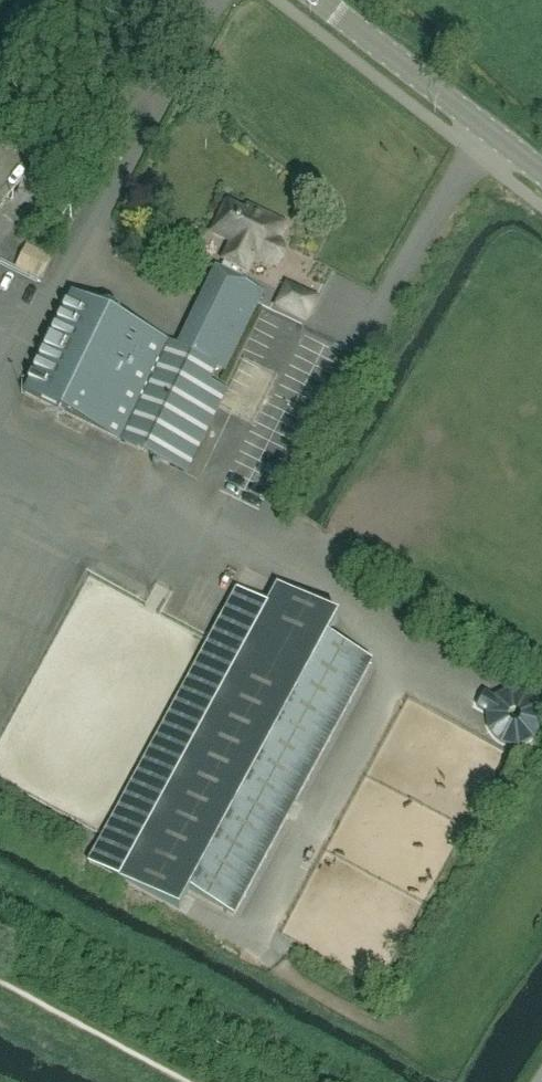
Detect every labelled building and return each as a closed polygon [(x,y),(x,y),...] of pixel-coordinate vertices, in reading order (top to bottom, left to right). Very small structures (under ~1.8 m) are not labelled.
[(275,261),(276,242),(284,224),(246,206),(243,212),(225,203),(210,233),(233,244),(228,254),(225,252),(222,260),(224,261),(220,270),(239,280),(244,270),(245,271),(253,255),(266,262),(276,262),(275,261)] [(26,245),(15,268),(39,280),(51,257),(26,245)] [(70,294),(22,394),(70,417),(167,464),(185,473),(227,388),(208,380),(215,366),(223,370),(262,291),(239,280),(220,270),(214,268),(199,299),(176,346),(119,318),(118,312),(116,307),(107,303),(101,304),(97,308),(70,294)] [(130,629),(155,566),(132,557),(97,646),(113,652),(123,626),(130,629)] [(87,863),(117,879),(177,912),(187,893),(232,917),(370,662),(325,638),(336,619),(276,586),(265,605),(235,589),(87,863)] [(10,614),(0,610),(0,638),(10,614)] [(45,713),(60,717),(79,658),(64,653),(45,713)] [(39,710),(0,696),(0,751),(4,752),(0,764),(0,770),(42,785),(60,735),(34,725),(39,710)]
